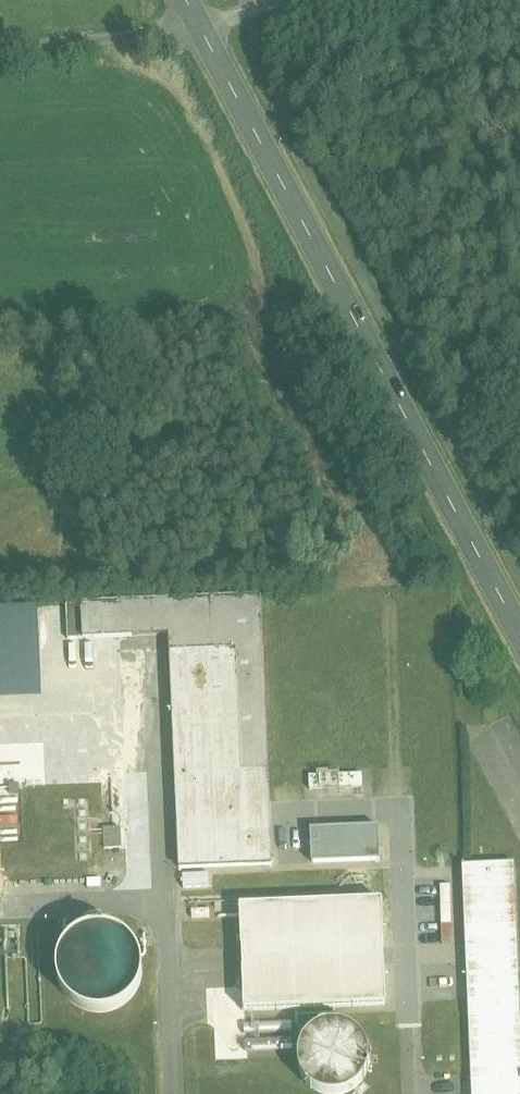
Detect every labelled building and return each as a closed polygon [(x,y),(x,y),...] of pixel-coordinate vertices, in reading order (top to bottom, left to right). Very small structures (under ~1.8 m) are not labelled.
[(181,870),(271,867),(261,599),(66,606),(68,640),(172,636),(181,870)] [(27,633),(26,611),(0,613),(0,634),(27,633)] [(307,789),(362,785),(361,773),(306,778),(307,789)] [(101,848),(118,847),(117,827),(100,828),(101,848)] [(379,829),(313,832),(315,865),(381,863),(379,829)] [(462,866),(470,1093),(519,1093),(519,1000),(515,864),(462,866)] [(383,904),(242,910),(246,1012),(387,1006),(383,904)] [(441,943),(451,941),(449,923),(438,924),(441,943)] [(126,944),(113,935),(96,931),(80,934),(66,943),(57,957),(53,973),(56,989),(65,1003),(79,1013),(95,1016),(111,1013),(125,1004),(134,991),(138,975),(135,958),(126,944)] [(338,1026),(326,1027),(315,1032),(304,1044),(300,1055),(300,1067),(304,1079),(317,1091),(323,1093),(342,1093),(349,1092),(361,1083),(368,1068),(368,1054),(362,1040),(353,1032),(338,1026)]
